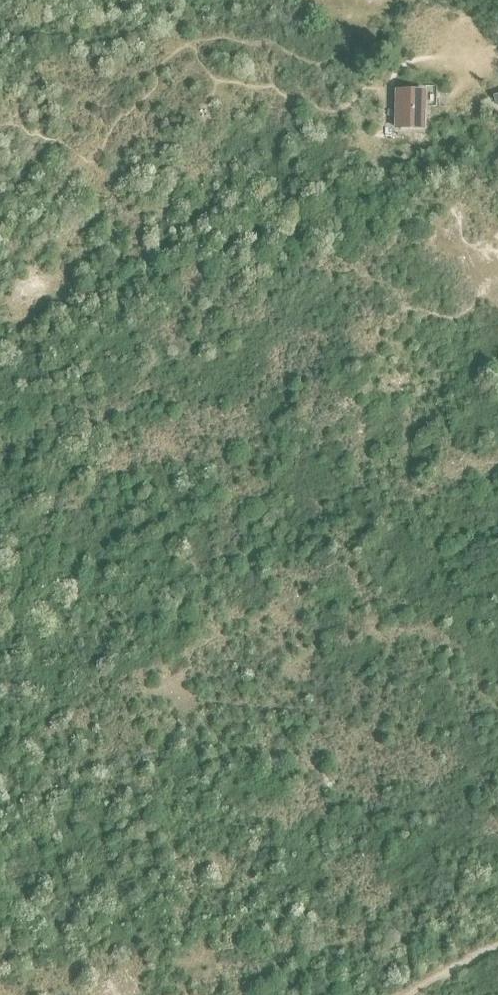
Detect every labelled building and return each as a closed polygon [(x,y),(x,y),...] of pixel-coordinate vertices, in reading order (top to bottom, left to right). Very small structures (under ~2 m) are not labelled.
[(396,128),(425,128),(425,92),(397,91),(396,128)]
